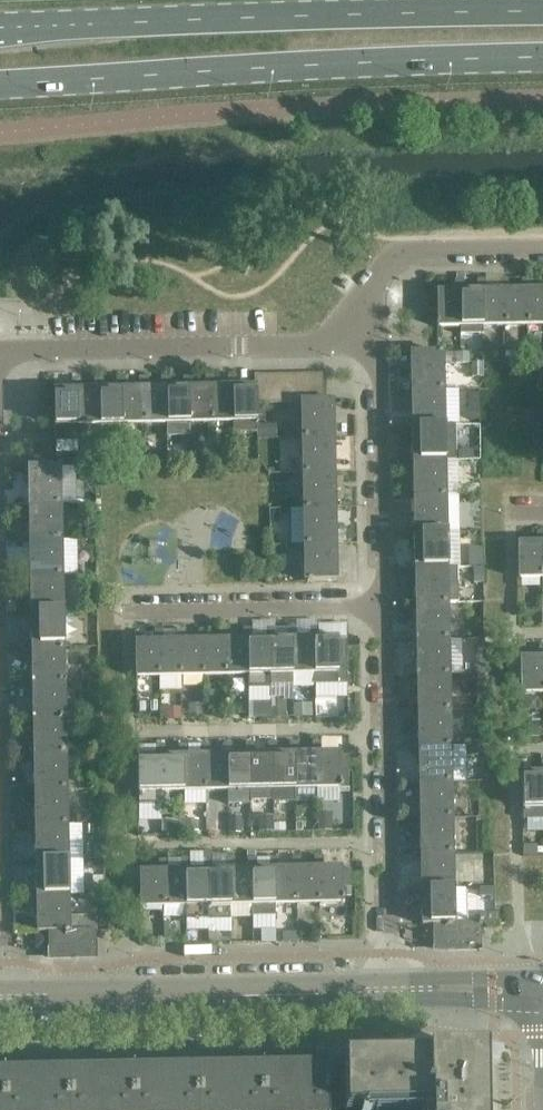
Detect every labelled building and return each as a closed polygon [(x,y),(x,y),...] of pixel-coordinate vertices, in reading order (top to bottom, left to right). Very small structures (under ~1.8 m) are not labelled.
[(532,290),(530,278),(522,279),(522,290),(522,292),(527,292),(527,325),(542,325),(542,290),(532,290)] [(505,326),(504,293),(500,293),(500,290),(487,291),(485,279),(477,280),(477,291),(477,293),(482,293),(483,326),(505,326)] [(527,325),(527,292),(522,292),(522,290),(509,290),(508,279),(499,279),(500,290),(500,293),(504,293),(505,326),(527,325)] [(483,326),(482,293),(477,293),(477,291),(465,291),(463,280),(455,280),(455,291),(455,294),(460,294),(461,326),(483,326)] [(461,326),(460,294),(455,294),(455,291),(437,292),(437,294),(428,294),(428,311),(437,311),(438,321),(437,321),(437,326),(438,325),(438,327),(461,326)] [(443,388),(443,353),(411,353),(412,390),(436,389),(443,388)] [(296,403),(295,374),(282,374),(282,403),(296,403)] [(309,401),(309,374),(295,374),(296,403),(302,403),(303,403),(303,402),(309,401)] [(323,401),(323,374),(309,374),(309,401),(323,401)] [(256,404),(256,389),(255,389),(254,386),(238,387),(236,375),(228,375),(228,387),(228,389),(233,389),(233,422),(256,421),(256,404)] [(269,403),(268,375),(254,375),(254,386),(255,389),(256,389),(256,404),(269,403)] [(211,422),(211,389),(206,390),(206,387),(193,388),(192,376),(183,376),(184,388),(184,390),(188,390),(189,423),(211,422)] [(233,422),(233,389),(228,389),(228,387),(216,387),(214,376),(206,376),(206,387),(206,390),(211,389),(211,422),(233,422)] [(144,424),(144,391),(139,391),(139,389),(127,389),(125,377),(117,378),(117,389),(117,391),(122,391),(122,424),(144,424)] [(167,423),(166,390),(161,390),(161,388),(149,388),(147,377),(139,377),(139,389),(139,391),(144,391),(144,424),(167,423)] [(189,423),(188,390),(184,390),(184,388),(171,388),(169,377),(161,377),(161,388),(161,390),(166,390),(167,423),(189,423)] [(100,425),(99,392),(95,392),(94,390),(82,390),(80,378),(72,378),(72,390),(72,392),(77,392),(78,425),(100,425)] [(122,424),(122,391),(117,391),(117,389),(104,389),(103,378),(94,378),(94,390),(95,392),(99,392),(100,425),(122,424)] [(444,424),(443,388),(436,389),(412,390),(412,425),(437,425),(437,424),(444,424)] [(78,425),(77,392),(72,392),(72,390),(54,390),(54,393),(45,393),(45,410),(55,410),(55,420),(54,420),(54,424),(55,424),(55,425),(78,425)] [(450,394),(450,416),(473,417),(473,395),(450,394)] [(333,437),(333,401),(323,401),(309,401),(303,402),(303,403),(302,403),(302,438),(309,438),(333,437)] [(445,460),(444,424),(437,424),(437,425),(412,425),(413,461),(438,460),(445,460)] [(334,473),(333,437),(309,438),(302,438),(303,474),(310,474),(310,473),(334,473)] [(445,495),(445,460),(438,460),(413,461),(414,496),(438,496),(438,495),(445,495)] [(78,500),(78,465),(65,465),(66,500),(78,500)] [(61,503),(60,467),(28,467),(29,504),(54,503),(61,503)] [(335,508),(334,473),(310,473),(310,474),(303,474),(304,510),(311,509),(335,508)] [(446,531),(445,495),(438,495),(438,496),(414,496),(415,532),(439,532),(439,531),(446,531)] [(61,539),(61,503),(54,503),(29,504),(30,540),(54,539),(61,539)] [(336,544),(335,508),(311,509),(304,510),(304,545),(312,545),(336,544)] [(447,567),(446,531),(439,531),(439,532),(415,532),(415,568),(447,567)] [(541,545),(542,545),(542,531),(537,531),(536,543),(518,543),(519,579),(542,578),(541,545)] [(62,574),(61,539),(54,539),(30,540),(30,575),(55,575),(55,574),(62,574)] [(336,581),(336,544),(312,545),(304,545),(305,581),(307,581),(307,582),(311,582),(311,581),(336,581)] [(448,602),(447,567),(415,568),(416,603),(448,602)] [(63,610),(62,574),(55,574),(55,575),(30,575),(31,611),(56,610),(63,610)] [(448,638),(448,602),(416,603),(417,639),(448,638)] [(64,645),(63,610),(56,610),(31,611),(32,646),(56,646),(64,645)] [(349,638),(349,622),(321,622),(321,638),(349,638)] [(292,674),(292,641),(296,641),(296,639),(296,627),(288,627),(287,639),(274,639),(274,641),(269,642),(270,675),(292,674)] [(315,674),(314,641),(319,641),(319,638),(318,627),(310,627),(309,638),(296,639),(296,641),(292,641),(292,674),(315,674)] [(248,675),(247,642),(252,642),(252,640),(252,628),(243,628),(242,640),(230,640),(230,642),(225,642),(226,676),(248,675)] [(270,675),(269,642),(274,641),(274,639),(274,628),(266,628),(264,639),(252,640),(252,642),(247,642),(248,675),(270,675)] [(203,676),(203,643),(207,643),(207,641),(207,629),(199,629),(198,641),(185,641),(185,643),(180,643),(181,677),(203,676)] [(226,676),(225,642),(230,642),(230,640),(229,629),(221,629),(220,640),(207,641),(207,643),(203,643),(203,676),(226,676)] [(159,677),(158,644),(163,644),(163,641),(163,630),(154,630),(153,642),(135,642),(135,644),(136,678),(159,677)] [(181,677),(180,643),(185,643),(185,641),(185,630),(177,630),(175,641),(163,641),(163,644),(158,644),(159,677),(181,677)] [(347,657),(346,640),(337,640),(337,638),(319,638),(319,641),(314,641),(315,674),(338,674),(337,672),(339,671),(339,667),(337,667),(337,657),(347,657)] [(449,673),(448,638),(417,639),(417,674),(442,674),(449,673)] [(64,681),(64,645),(56,646),(32,646),(33,682),(57,682),(57,681),(64,681)] [(539,646),(538,658),(520,658),(521,694),(542,693),(542,646),(539,646)] [(450,709),(449,673),(442,674),(417,674),(418,710),(443,710),(443,709),(450,709)] [(65,717),(64,681),(57,681),(57,682),(33,682),(33,718),(58,717),(65,717)] [(316,714),(316,701),(297,702),(297,714),(316,714)] [(450,745),(450,709),(443,709),(443,710),(418,710),(419,746),(443,745),(450,745)] [(66,752),(65,717),(58,717),(33,718),(34,753),(59,753),(58,752),(66,752)] [(295,789),(294,756),(299,756),(299,754),(298,742),(290,742),(289,754),(276,754),(277,756),(272,756),(272,790),(295,789)] [(317,789),(316,755),(321,755),(321,753),(321,742),(312,742),(311,753),(299,754),(299,756),(294,756),(295,789),(317,789)] [(228,791),(227,757),(232,757),(232,755),(232,743),(223,744),(222,755),(210,755),(210,758),(205,758),(206,791),(228,791)] [(250,790),(249,757),(254,757),(254,754),(254,743),(246,743),(244,755),(232,755),(232,757),(227,757),(228,791),(250,790)] [(272,790),(272,756),(277,756),(276,754),(276,743),(268,743),(267,754),(254,754),(254,757),(249,757),(250,790),(272,790)] [(183,791),(183,758),(188,758),(187,756),(187,744),(179,745),(178,756),(165,756),(165,758),(160,759),(161,792),(183,791)] [(206,791),(205,758),(210,758),(210,755),(209,744),(201,744),(200,756),(187,756),(188,758),(183,758),(183,791),(206,791)] [(161,792),(160,759),(165,758),(165,756),(165,745),(157,745),(155,756),(138,757),(138,792),(161,792)] [(451,780),(450,745),(443,745),(419,746),(419,781),(444,781),(444,780),(451,780)] [(66,788),(66,752),(58,752),(59,753),(34,753),(35,789),(59,788),(66,788)] [(339,772),(339,755),(339,753),(321,753),(321,755),(316,755),(317,789),(340,788),(340,786),(341,786),(341,782),(340,782),(339,772)] [(349,772),(349,760),(349,755),(339,755),(339,772),(349,772)] [(541,761),(540,773),(522,773),(522,776),(523,809),(542,808),(542,761),(541,761)] [(452,816),(451,780),(444,780),(444,781),(419,781),(420,817),(445,816),(452,816)] [(67,823),(66,788),(59,788),(35,789),(35,825),(60,824),(67,823)] [(322,810),(322,825),(335,826),(335,810),(322,810)] [(452,852),(452,816),(445,816),(420,817),(421,853),(445,852),(452,852)] [(68,859),(67,823),(60,824),(35,825),(36,860),(61,860),(61,859),(68,859)] [(453,887),(452,852),(445,852),(421,853),(422,888),(446,888),(446,887),(453,887)] [(319,904),(318,870),(323,870),(323,868),(323,856),(315,857),(313,868),(301,868),(301,871),(296,871),(297,904),(319,904)] [(275,905),(274,871),(279,871),(279,869),(278,857),(270,858),(269,869),(256,869),(257,872),(252,872),(252,905),(275,905)] [(297,904),(296,871),(301,871),(301,868),(301,857),(292,857),(291,869),(279,869),(279,871),(274,871),(275,905),(297,904)] [(230,905),(229,872),(234,872),(234,870),(234,858),(226,858),(224,870),(212,870),(212,872),(207,873),(208,906),(230,905)] [(252,905),(252,872),(257,872),(256,869),(256,858),(248,858),(247,870),(234,870),(234,872),(229,872),(230,905),(252,905)] [(68,895),(68,859),(61,859),(61,860),(36,860),(37,896),(61,895),(68,895)] [(186,906),(185,873),(190,873),(190,871),(189,859),(181,859),(180,871),(167,871),(167,873),(163,873),(163,907),(186,906)] [(208,906),(207,873),(212,872),(212,870),(212,859),(203,859),(202,870),(190,871),(190,873),(185,873),(186,906),(208,906)] [(163,907),(163,873),(167,873),(167,871),(167,860),(159,860),(158,871),(140,872),(140,874),(140,907),(163,907)] [(342,887),(341,870),(340,870),(340,868),(323,868),(323,870),(318,870),(319,904),(342,903),(342,901),(343,901),(343,897),(342,897),(342,887)] [(351,887),(351,870),(341,870),(342,887),(351,887)] [(454,923),(453,887),(446,887),(446,888),(422,888),(422,925),(436,924),(447,924),(447,923),(454,923)] [(69,930),(68,895),(61,895),(37,896),(38,932),(51,932),(62,932),(62,931),(69,930)] [(481,949),(480,925),(480,922),(454,923),(447,923),(447,924),(436,924),(436,950),(481,949)] [(96,956),(96,934),(97,934),(97,930),(96,930),(69,930),(62,931),(62,932),(51,932),(51,957),(96,956)] [(484,1053),(343,1056),(344,1109),(486,1109),(484,1053)] [(326,1075),(312,1075),(311,1057),(7,1063),(0,1063),(0,1109),(327,1109),(326,1075)]
